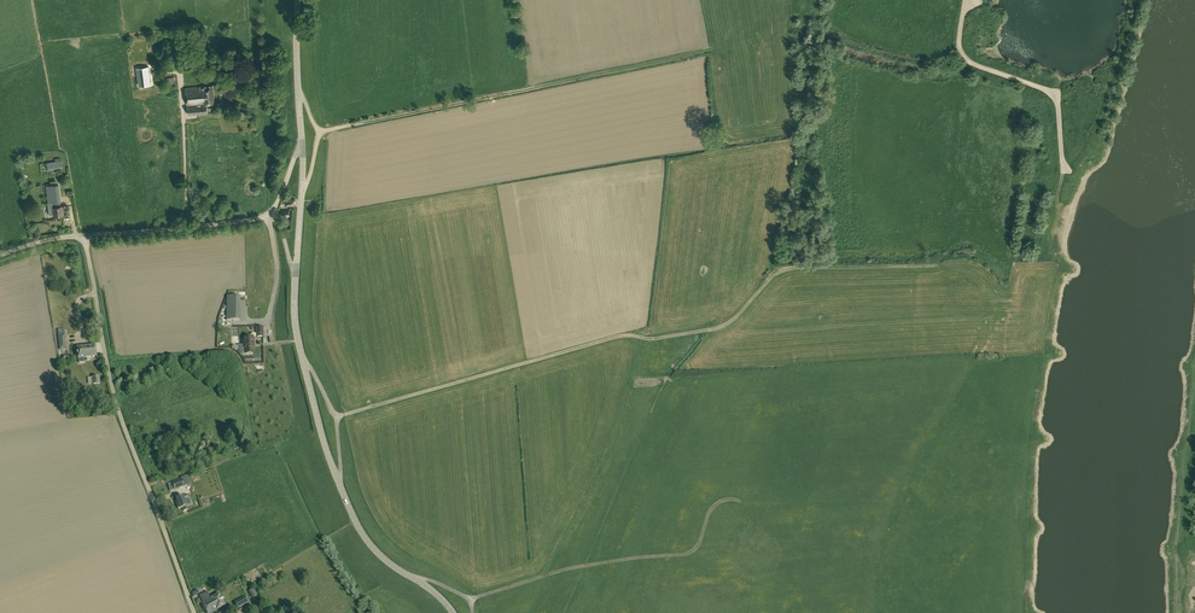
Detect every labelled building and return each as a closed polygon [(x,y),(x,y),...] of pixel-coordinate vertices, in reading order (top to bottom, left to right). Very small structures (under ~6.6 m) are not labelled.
[(152,74),(143,74),(145,87),(153,86),(152,74)] [(174,78),(167,79),(168,87),(176,85),(174,78)] [(215,104),(213,85),(204,86),(204,87),(186,88),(187,106),(205,104),(205,105),(215,104)] [(208,114),(207,106),(187,107),(188,115),(208,114)] [(61,161),(47,163),(48,171),(62,169),(61,161)] [(46,186),(48,203),(49,215),(54,215),(54,216),(64,215),(63,207),(60,207),(60,202),(60,196),(54,196),(54,185),(46,186)] [(225,295),(225,318),(235,317),(235,303),(238,303),(238,295),(225,295)] [(67,349),(65,334),(58,335),(60,349),(67,349)] [(245,350),(246,355),(253,354),(253,349),(254,349),(254,337),(243,337),(244,350),(245,350)] [(96,346),(77,348),(78,359),(79,363),(84,363),(84,357),(97,356),(96,346)] [(182,480),(173,483),(175,490),(184,487),(188,486),(185,479),(182,480)] [(187,495),(183,497),(183,496),(176,499),(178,502),(176,502),(179,509),(180,509),(183,508),(184,511),(188,510),(184,500),(188,498),(187,495)] [(215,611),(226,606),(220,594),(202,603),(207,612),(212,612),(215,611)] [(246,596),(235,602),(239,612),(251,606),(246,596)]
